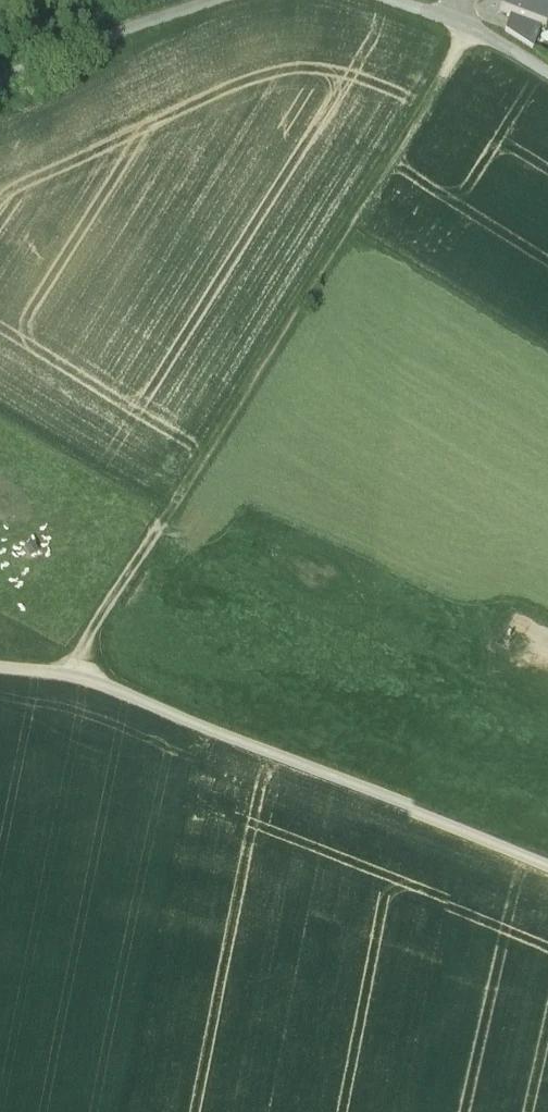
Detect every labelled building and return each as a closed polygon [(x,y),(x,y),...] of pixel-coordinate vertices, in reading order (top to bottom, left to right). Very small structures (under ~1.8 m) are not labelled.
[(542,0),(502,0),(497,12),(546,29),(547,22),(547,2),(542,0)]
